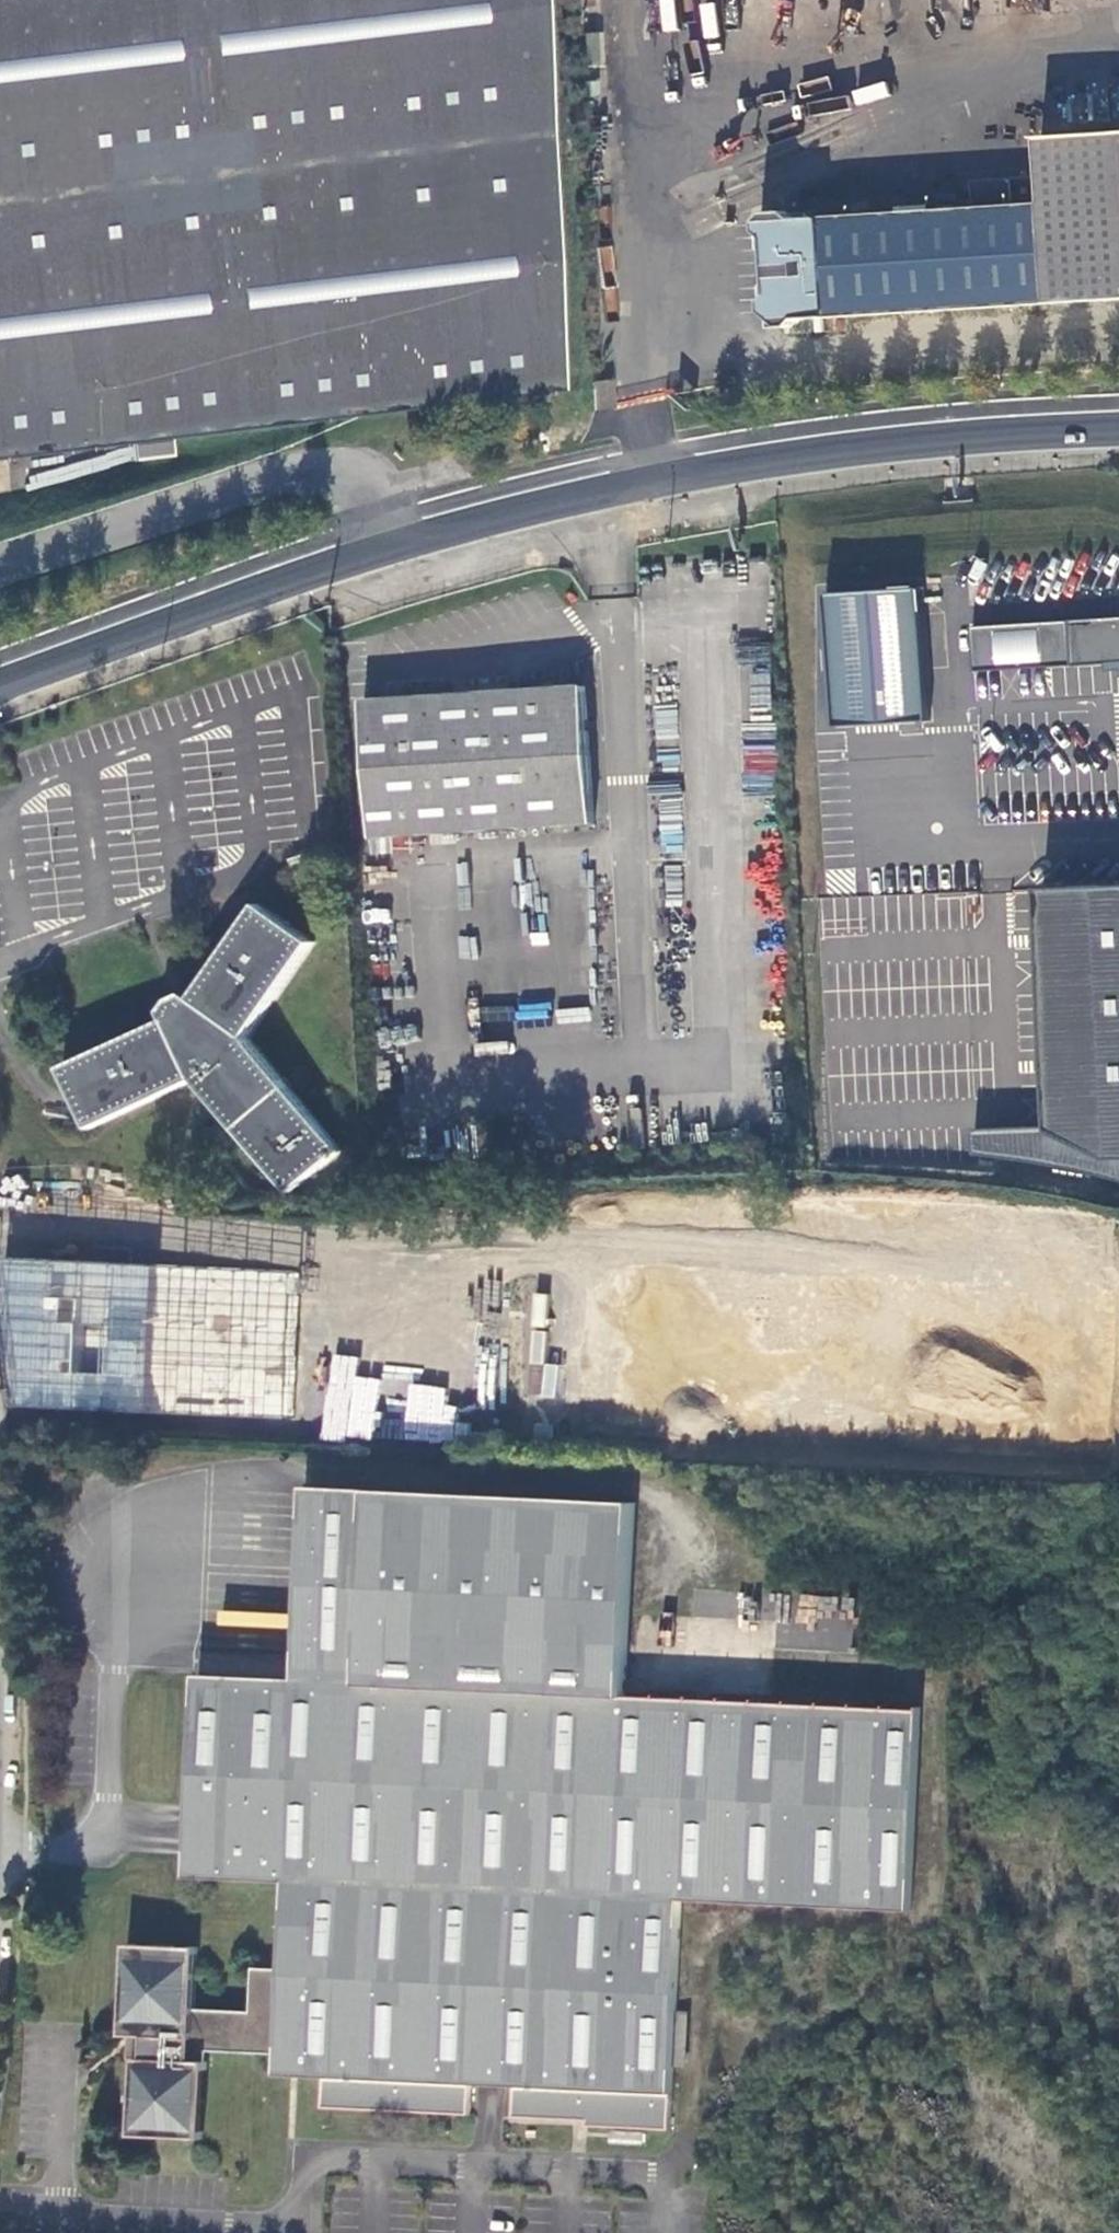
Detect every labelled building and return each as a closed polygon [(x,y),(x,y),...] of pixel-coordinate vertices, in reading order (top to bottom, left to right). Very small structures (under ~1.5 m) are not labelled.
[(134,446),(137,462),(174,458),(174,442),(562,397),(539,0),(0,0),(0,461),(134,446)] [(1096,141),(1107,306),(1118,305),(1118,140),(1096,141)] [(1047,145),(1050,209),(1055,310),(1107,306),(1096,141),(1047,145)] [(1055,310),(1050,209),(1021,210),(1021,183),(980,183),(980,211),(830,219),(826,213),(774,217),(768,222),(768,238),(775,242),(777,302),(771,309),(772,318),(780,326),(784,326),(785,334),(802,333),(806,323),(1055,310)] [(826,597),(835,729),(930,722),(921,590),(826,597)] [(974,628),(974,627),(969,628),(969,633),(970,633),(973,669),(971,669),(972,675),(977,674),(1118,664),(1118,619),(974,628)] [(586,691),(364,702),(373,837),(593,826),(586,691)] [(1041,890),(1052,1128),(1052,1134),(1110,1161),(1118,1161),(1118,887),(1041,890)] [(194,1084),(291,1194),(343,1150),(250,1039),(316,945),(261,907),(195,998),(190,993),(175,999),(167,1012),(172,1020),(65,1068),(77,1093),(83,1108),(92,1128),(194,1084)] [(1052,1128),(973,1131),(974,1155),(1028,1163),(1083,1172),(1118,1182),(1118,1161),(1110,1161),(1052,1134),(1052,1128)] [(299,1273),(0,1258),(0,1357),(7,1404),(291,1416),(299,1273)] [(636,1501),(307,1486),(296,1678),(200,1673),(193,1828),(190,1877),(287,1882),(284,1968),(257,1968),(254,2011),(198,2009),(200,1949),(129,1946),(126,2037),(133,2037),(133,2059),(138,2060),(135,2135),(205,2138),(211,2051),(280,2056),(280,2074),(326,2078),(326,2106),(474,2113),(475,2084),(518,2087),(518,2115),(589,2120),(590,2125),(672,2128),(683,1898),(911,1910),(919,1710),(628,1694),(636,1501)]
